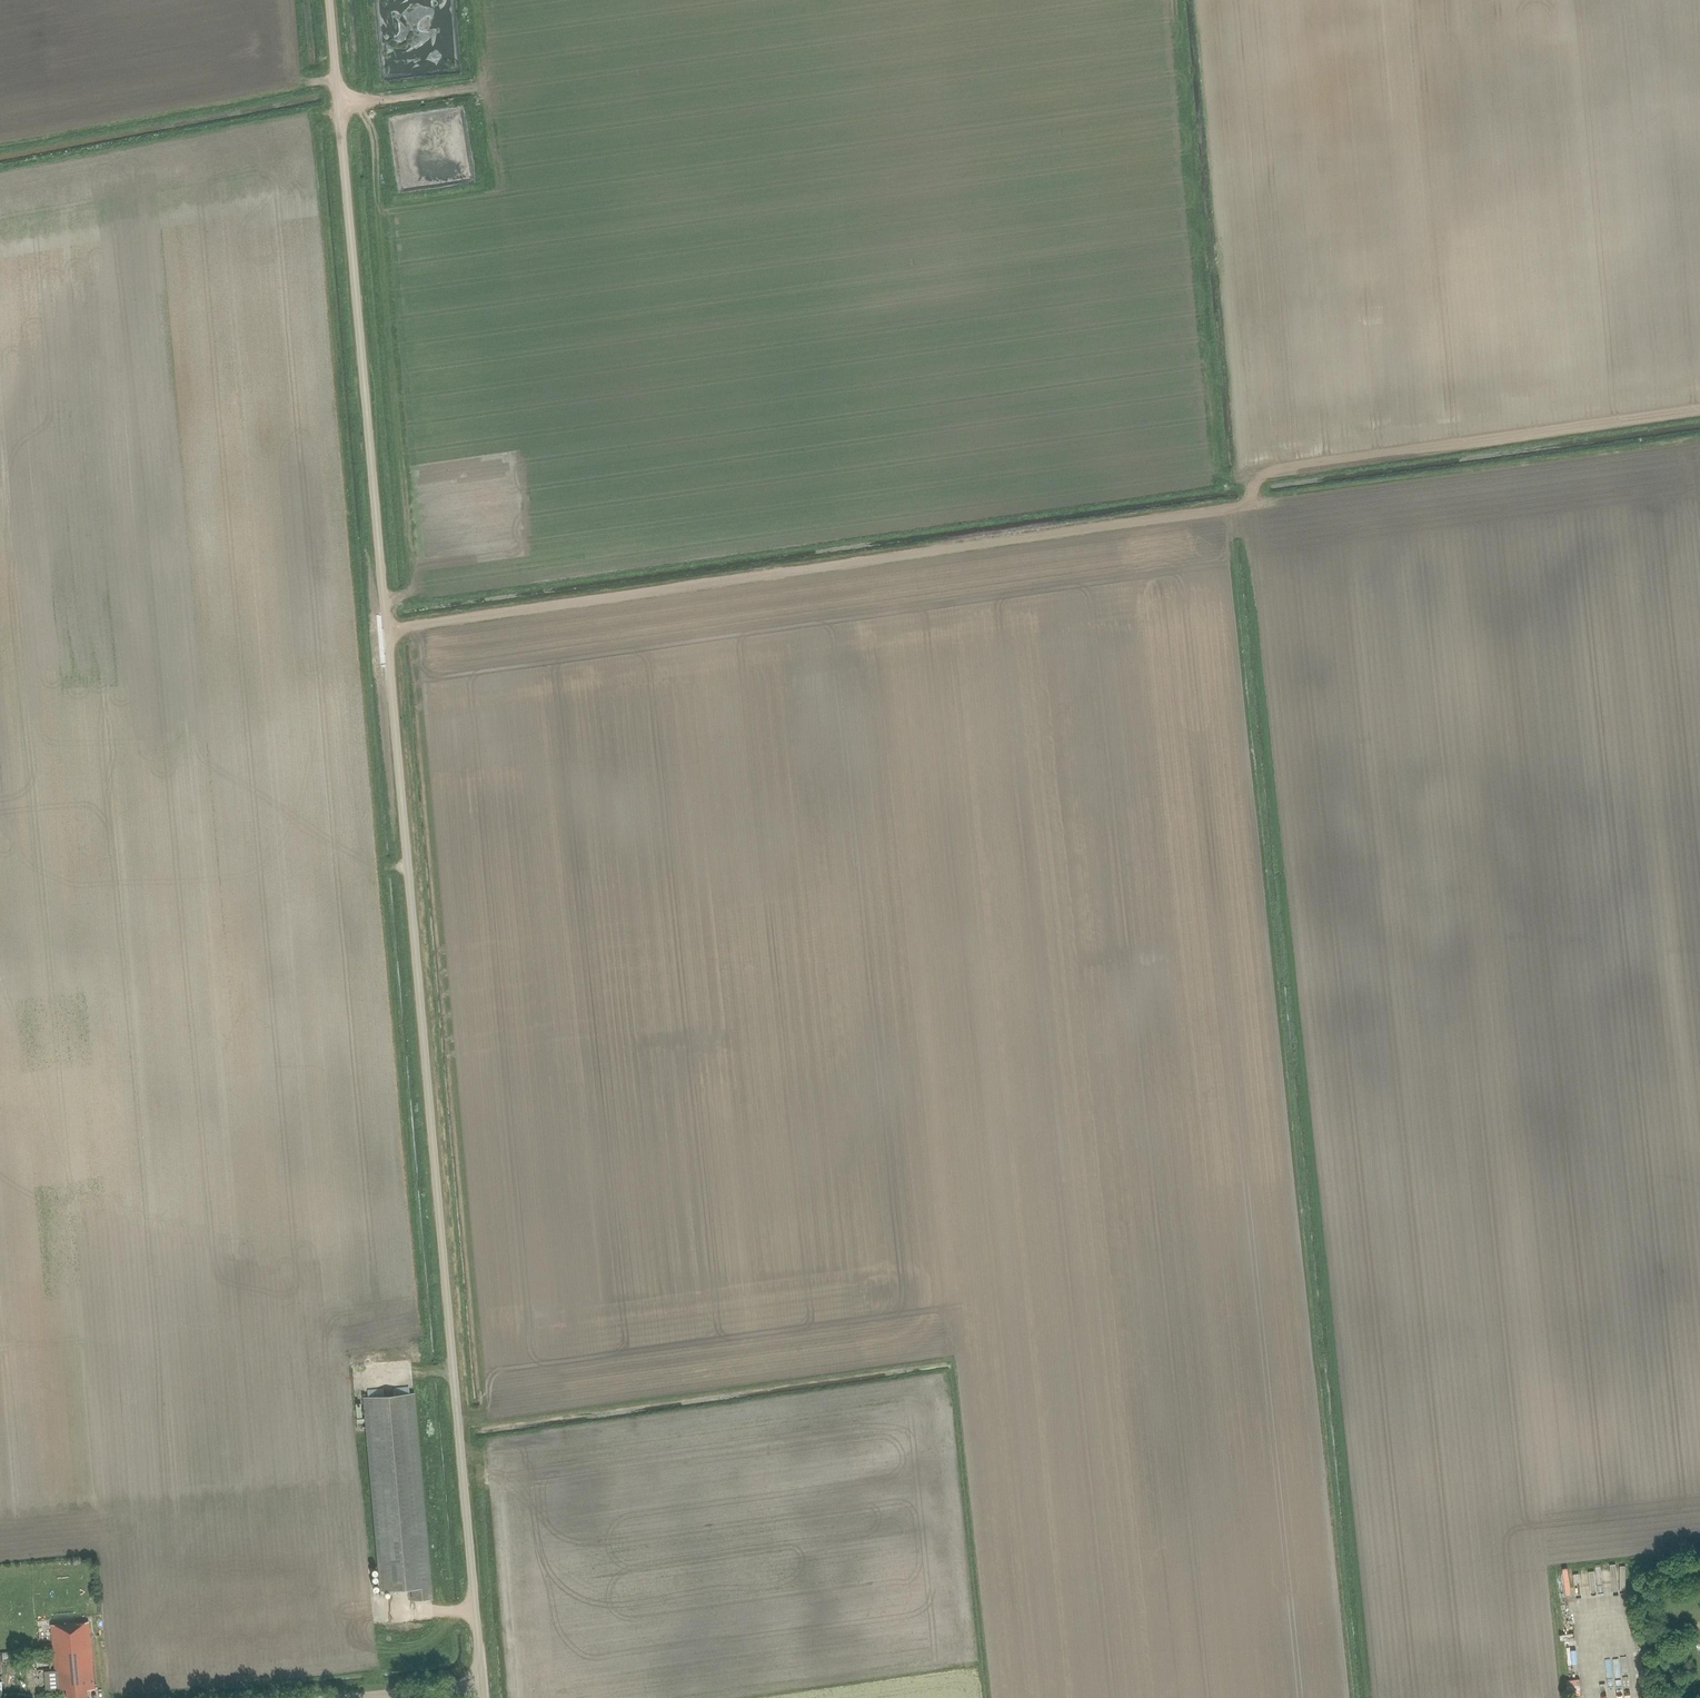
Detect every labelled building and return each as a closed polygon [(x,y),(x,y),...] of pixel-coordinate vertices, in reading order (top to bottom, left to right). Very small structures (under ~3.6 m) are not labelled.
[(415,1394),(365,1398),(380,1591),(380,1592),(412,1589),(413,1601),(432,1600),(431,1587),(430,1587),(415,1394)] [(361,1403),(356,1403),(357,1423),(363,1423),(362,1421),(364,1421),(364,1418),(362,1418),(361,1403)] [(1607,1593),(1615,1593),(1614,1564),(1605,1565),(1607,1593)] [(95,1687),(89,1622),(52,1625),(55,1671),(58,1671),(59,1689),(67,1688),(67,1697),(89,1697),(88,1687),(95,1687)] [(1568,1649),(1569,1671),(1581,1670),(1580,1649),(1568,1649)]
